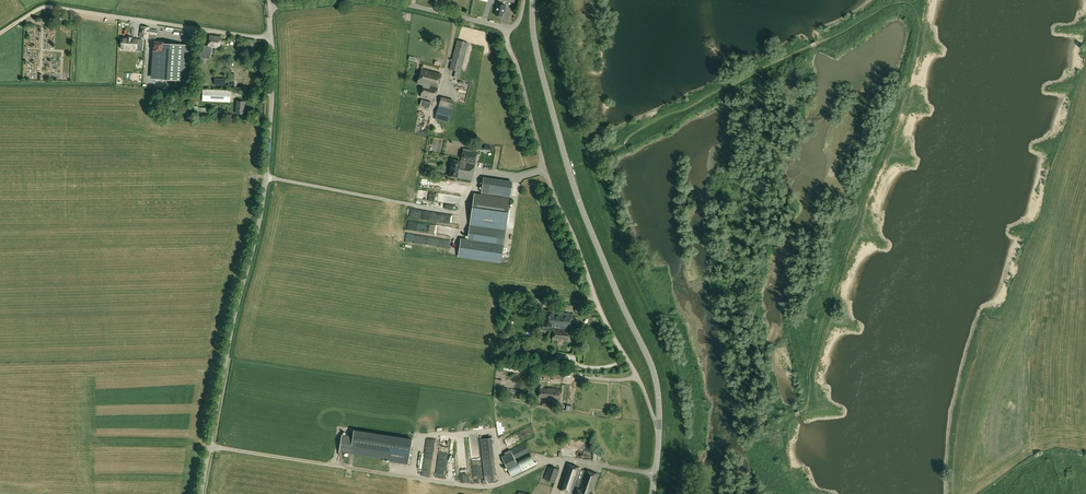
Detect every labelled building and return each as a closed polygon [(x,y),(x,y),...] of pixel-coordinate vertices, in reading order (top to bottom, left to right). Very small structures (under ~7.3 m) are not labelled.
[(495,15),(502,17),(504,9),(505,9),(506,6),(498,3),(495,15)] [(148,36),(148,34),(156,34),(156,31),(153,31),(153,26),(140,26),(140,37),(148,36)] [(212,48),(220,50),(222,37),(210,35),(208,46),(201,45),(200,48),(202,48),(200,59),(211,60),(212,48)] [(136,52),(143,53),(144,41),(138,40),(137,38),(122,38),(121,49),(123,49),(123,52),(132,53),(132,51),(136,50),(136,52)] [(468,43),(458,40),(450,69),(455,71),(454,77),(459,78),(468,43)] [(165,44),(155,43),(154,53),(163,54),(163,47),(165,47),(165,44)] [(153,53),(151,81),(169,84),(188,82),(191,47),(170,48),(165,47),(163,47),(163,54),(154,53),(153,53)] [(430,86),(438,87),(441,74),(421,68),(417,83),(424,85),(429,87),(430,86)] [(435,100),(438,87),(430,86),(429,87),(424,85),(421,96),(435,100)] [(230,102),(230,91),(203,89),(203,100),(230,102)] [(454,100),(441,97),(435,118),(448,122),(454,100)] [(245,101),(237,101),(236,113),(244,113),(245,101)] [(208,108),(198,107),(198,115),(207,116),(208,108)] [(472,180),(477,151),(463,148),(461,161),(452,159),(449,175),(472,180)] [(418,185),(442,189),(443,181),(420,178),(418,185)] [(512,182),(483,178),(481,192),(510,196),(512,182)] [(416,196),(444,200),(444,195),(439,194),(440,192),(417,189),(416,196)] [(474,193),(468,239),(460,238),(458,255),(501,262),(503,244),(497,243),(499,228),(506,229),(510,198),(474,193)] [(440,213),(440,221),(450,221),(450,213),(440,213)] [(553,319),(553,312),(553,311),(545,310),(543,326),(554,327),(554,320),(553,319)] [(572,314),(553,312),(553,319),(554,320),(554,327),(571,329),(572,314)] [(569,342),(570,331),(554,329),(552,340),(569,342)] [(501,359),(499,369),(507,371),(507,372),(523,375),(525,366),(522,365),(522,363),(501,359)] [(543,368),(542,369),(542,376),(563,379),(564,370),(543,368)] [(546,399),(560,401),(562,390),(547,388),(547,389),(540,388),(538,397),(546,398),(546,399)] [(519,438),(530,433),(528,427),(516,432),(519,438)] [(354,430),(350,454),(389,460),(389,462),(408,465),(412,439),(354,430)] [(506,437),(509,442),(518,438),(516,433),(506,437)] [(463,442),(456,442),(459,481),(466,481),(463,442)] [(525,444),(511,451),(515,459),(529,452),(525,444)] [(452,455),(445,456),(447,479),(453,479),(452,455)] [(536,465),(530,455),(507,466),(512,477),(536,465)] [(494,458),(483,459),(485,481),(496,480),(494,458)] [(576,488),(574,493),(593,493),(594,493),(592,493),(598,474),(585,469),(584,471),(580,469),(581,468),(567,464),(558,489),(572,493),(574,488),(576,488)] [(559,470),(549,466),(544,479),(555,483),(559,470)]
